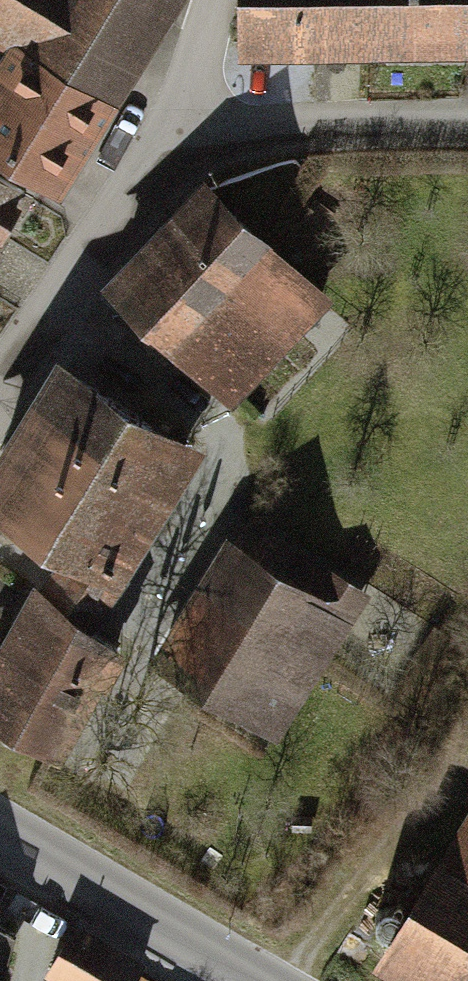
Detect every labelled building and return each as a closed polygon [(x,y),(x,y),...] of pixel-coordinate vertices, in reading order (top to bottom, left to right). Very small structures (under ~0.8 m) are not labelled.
[(85,116),(161,0),(0,0),(0,61),(85,116)] [(248,54),(467,53),(467,0),(248,0),(248,54)] [(30,197),(85,116),(0,61),(0,178),(30,197)] [(30,197),(0,178),(0,241),(30,197)] [(81,298),(216,412),(316,294),(180,181),(81,298)] [(22,363),(0,399),(0,554),(25,572),(15,588),(74,625),(174,456),(22,363)] [(268,743),(360,590),(226,510),(134,664),(268,743)] [(347,966),(373,980),(467,980),(467,778),(347,966)] [(73,941),(51,980),(131,980),(134,975),(73,941)]
